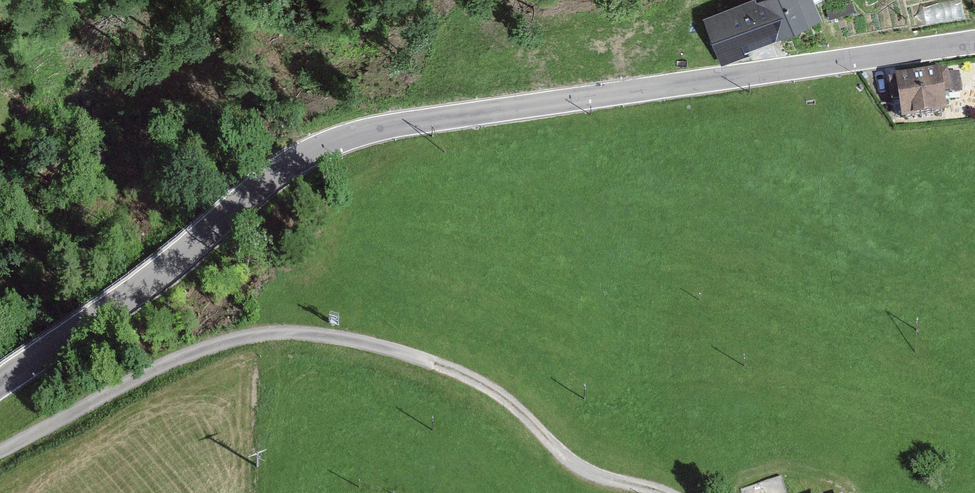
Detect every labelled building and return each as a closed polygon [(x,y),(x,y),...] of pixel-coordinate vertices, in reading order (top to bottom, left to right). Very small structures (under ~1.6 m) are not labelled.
[(704,15),(723,60),(823,18),(815,0),(741,0),(704,15)] [(959,70),(893,78),(898,120),(947,114),(944,91),(962,89),(959,70)]
